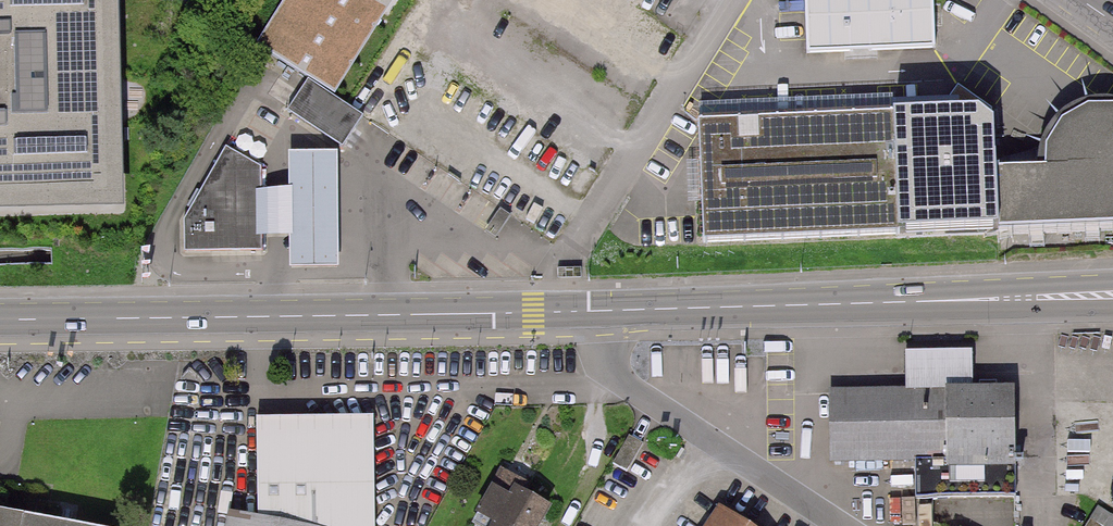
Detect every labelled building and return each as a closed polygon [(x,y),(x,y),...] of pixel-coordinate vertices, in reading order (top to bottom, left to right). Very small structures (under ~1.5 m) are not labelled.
[(123,210),(118,0),(0,0),(0,213),(123,210)] [(934,50),(933,10),(933,0),(804,0),(805,53),(934,50)] [(286,110),(340,144),(359,114),(306,80),(286,110)] [(1081,104),(1058,118),(1044,148),(1043,169),(914,173),(914,185),(916,229),(1112,223),(1112,105),(1081,104)] [(916,229),(914,185),(894,186),(891,115),(698,121),(702,237),(916,229)] [(256,167),(224,149),(185,218),(186,251),(258,249),(257,235),(286,234),(286,268),(337,267),(335,153),(286,154),(287,192),(257,193),(256,167)] [(512,214),(500,206),(485,227),(497,234),(512,214)] [(972,352),(905,352),(905,391),(972,391),(972,352)] [(831,391),(831,461),(915,462),(915,498),(1013,498),(1013,392),(972,391),(905,391),(831,391)] [(255,421),(258,523),(212,515),(210,525),(372,525),(370,419),(255,421)] [(515,487),(509,496),(493,486),(477,515),(493,524),(492,525),(541,525),(552,508),(515,487)] [(1101,502),(1086,525),(1112,525),(1112,509),(1101,502)] [(718,506),(704,525),(748,525),(718,506)] [(0,514),(0,525),(70,525),(0,514)]
